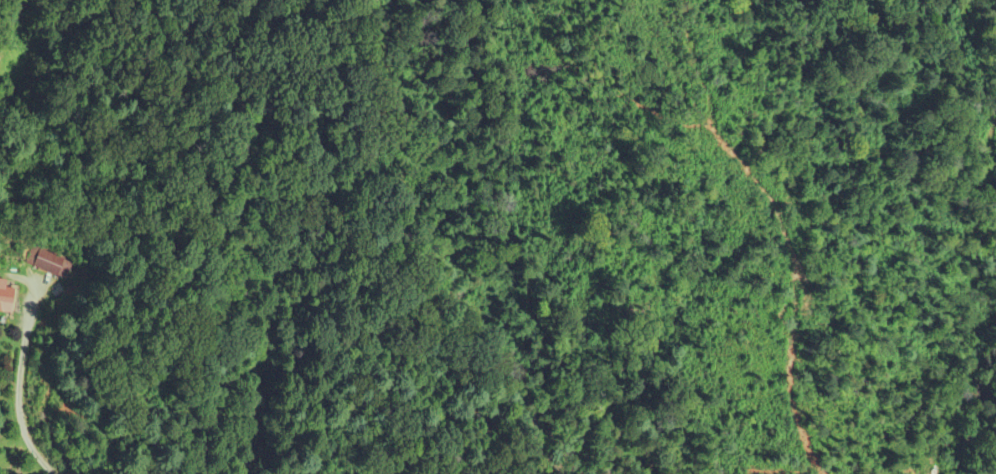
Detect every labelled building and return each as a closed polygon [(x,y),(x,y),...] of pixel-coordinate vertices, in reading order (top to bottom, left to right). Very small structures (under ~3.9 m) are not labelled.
[(63,281),(71,263),(32,247),(24,265),(63,281)] [(0,287),(0,311),(16,311),(16,287),(0,287)] [(979,432),(969,430),(964,450),(974,452),(979,432)]
